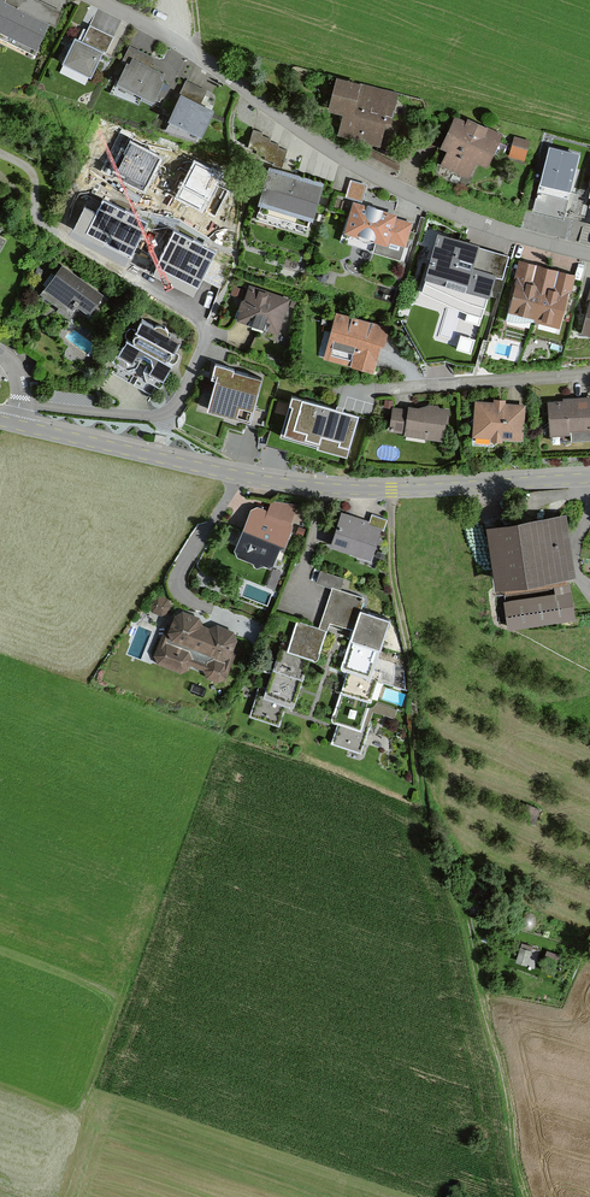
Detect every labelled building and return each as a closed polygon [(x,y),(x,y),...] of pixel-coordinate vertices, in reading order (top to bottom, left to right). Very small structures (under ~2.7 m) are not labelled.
[(36,52),(49,25),(57,28),(65,10),(44,0),(0,0),(0,35),(36,52)] [(113,36),(90,26),(84,41),(74,36),(63,62),(90,74),(101,49),(106,51),(113,36)] [(171,73),(132,57),(120,84),(159,101),(171,73)] [(400,97),(338,85),(332,111),(348,114),(342,141),(381,149),(386,123),(394,125),(400,97)] [(219,109),(184,93),(172,120),(207,135),(219,109)] [(449,150),(443,164),(469,176),(478,157),(489,161),(500,136),(454,115),(441,144),(449,150)] [(526,160),(531,140),(514,136),(509,156),(526,160)] [(583,152),(551,144),(534,209),(566,218),(583,152)] [(325,183),(271,167),(258,211),(312,227),(325,183)] [(350,182),(348,197),(362,200),(365,185),(350,182)] [(89,227),(87,231),(128,251),(134,251),(134,241),(141,242),(148,228),(141,225),(146,215),(132,208),(113,207),(111,213),(97,206),(100,199),(93,196),(93,207),(89,207),(89,227)] [(399,210),(355,200),(347,234),(406,247),(411,224),(396,221),(399,210)] [(510,251),(436,231),(419,292),(485,310),(495,273),(504,276),(510,251)] [(112,295),(64,261),(42,292),(73,314),(78,307),(95,319),(112,295)] [(520,263),(508,313),(534,319),(546,269),(520,263)] [(546,269),(534,319),(559,325),(571,275),(546,269)] [(290,298),(248,284),(237,320),(278,334),(290,298)] [(386,324),(337,312),(325,358),(375,370),(386,324)] [(191,342),(142,315),(116,361),(134,370),(144,360),(155,365),(147,379),(166,389),(191,342)] [(262,375),(234,368),(234,366),(216,361),(212,376),(216,377),(208,408),(251,418),(262,375)] [(359,414),(292,395),(280,436),(347,456),(359,414)] [(548,401),(551,440),(589,437),(589,398),(548,401)] [(525,405),(478,403),(477,436),(495,437),(495,443),(524,444),(525,405)] [(409,412),(395,410),(392,430),(442,439),(447,412),(410,406),(409,412)] [(292,522),(251,508),(234,557),(275,570),(292,522)] [(383,527),(341,515),(331,549),(373,562),(383,527)] [(564,518),(493,528),(502,592),(574,581),(564,518)] [(276,590),(281,573),(273,570),(267,587),(276,590)] [(570,595),(506,602),(511,624),(574,619),(570,595)] [(390,618),(362,608),(357,624),(384,633),(390,618)] [(240,631),(176,612),(160,664),(224,683),(240,631)] [(283,641),(275,668),(303,676),(309,656),(318,659),(327,630),(297,620),(290,643),(283,641)] [(384,633),(357,624),(351,639),(379,649),(384,633)] [(379,649),(351,639),(342,666),(350,669),(370,676),(372,668),(379,649)] [(294,705),(303,676),(275,668),(268,690),(259,687),(250,716),(279,725),(286,702),(294,705)] [(381,671),(372,668),(370,676),(350,669),(343,690),(371,699),(381,671)] [(363,722),(371,699),(343,690),(333,718),(341,721),(333,744),(359,753),(369,724),(363,722)]
